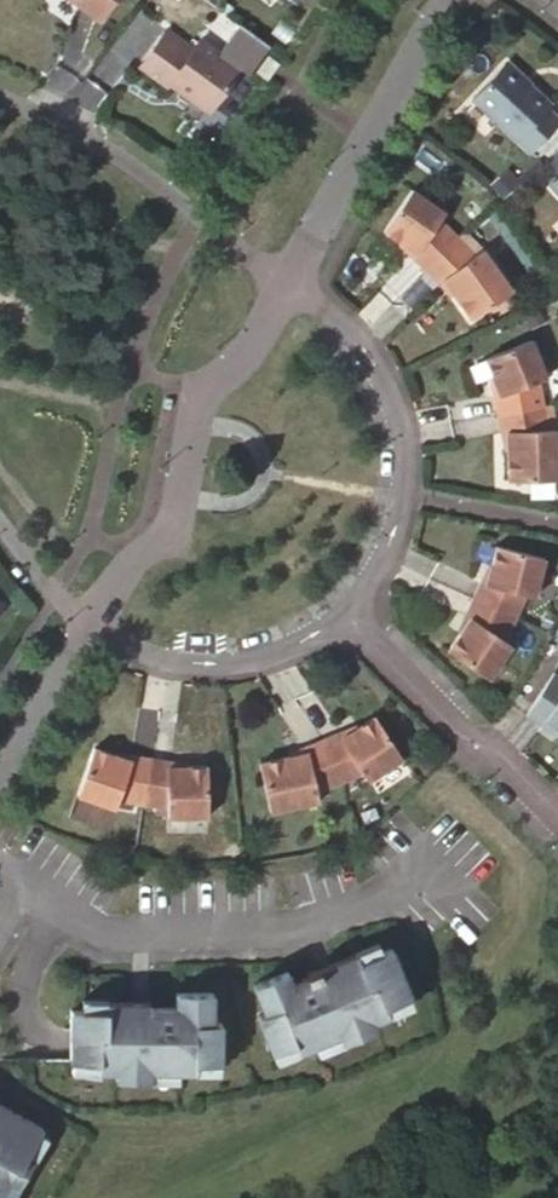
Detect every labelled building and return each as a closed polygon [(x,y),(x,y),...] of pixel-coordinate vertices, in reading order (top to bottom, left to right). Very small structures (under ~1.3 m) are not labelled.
[(98,19),(112,0),(71,0),(98,19)] [(207,109),(238,69),(197,39),(190,49),(163,29),(137,65),(164,85),(169,80),(184,92),(185,97),(202,110),(207,109)] [(267,54),(254,71),(265,79),(277,62),(267,54)] [(505,60),(471,94),(530,150),(557,121),(557,118),(546,106),(550,102),(505,60)] [(557,171),(557,153),(549,161),(557,171)] [(410,247),(410,252),(423,265),(455,232),(436,214),(441,207),(408,183),(379,225),(410,247)] [(455,232),(423,265),(436,277),(441,277),(471,314),(510,282),(480,244),(473,249),(455,232)] [(499,413),(543,405),(539,379),(547,376),(534,338),(486,354),(499,391),(495,395),(499,413)] [(548,429),(556,430),(551,403),(543,405),(548,429)] [(499,413),(501,430),(506,433),(508,480),(557,478),(556,430),(548,429),(543,405),(499,413)] [(532,595),(545,556),(497,541),(485,578),(480,579),(472,595),(513,615),(524,593),(532,595)] [(513,615),(472,595),(464,612),(466,616),(444,649),(486,677),(508,644),(502,638),(513,615)] [(523,717),(541,729),(544,723),(557,734),(557,679),(553,676),(551,680),(523,717)] [(332,733),(315,741),(335,781),(358,771),(363,777),(397,755),(369,713),(336,735),(332,733)] [(312,793),(335,781),(315,741),(299,748),(298,754),(253,768),(268,816),(314,801),(312,793)] [(142,802),(148,757),(130,754),(126,758),(89,747),(75,795),(114,807),(117,799),(142,802)] [(166,759),(148,757),(142,802),(167,805),(168,814),(208,814),(208,764),(169,764),(166,759)] [(353,952),(356,960),(379,951),(375,942),(351,951),(352,953),(353,952)] [(269,1051),(291,1042),(295,1050),(296,1049),(311,1043),(337,1033),(340,1041),(341,1040),(372,1027),(369,1020),(383,1014),(385,1013),(381,1005),(406,995),(408,995),(389,947),(379,951),(356,960),(353,952),(352,953),(329,962),(314,968),(303,972),(305,978),(290,984),(284,970),(250,984),(260,1012),(253,1015),(268,1052),(269,1051)] [(79,1008),(68,1008),(67,1060),(69,1060),(95,1060),(95,1068),(96,1068),(112,1068),(112,1077),(146,1077),(147,1077),(147,1069),(175,1069),(191,1069),(193,1069),(193,1061),(217,1061),(218,1061),(218,1022),(210,1022),(210,991),(173,991),(173,1006),(146,1006),(129,1006),(129,1000),(105,1000),(103,1000),(103,1008),(79,1008)] [(406,995),(381,1005),(385,1013),(383,1014),(384,1015),(410,1004),(406,995)] [(105,999),(79,998),(79,1008),(103,1008),(103,1000),(105,1000),(105,999)] [(337,1033),(311,1043),(315,1052),(341,1042),(341,1040),(340,1041),(337,1033)] [(269,1051),(272,1060),(296,1050),(296,1049),(295,1050),(291,1042),(269,1051)] [(95,1060),(69,1060),(69,1069),(96,1070),(96,1068),(95,1068),(95,1060)] [(217,1061),(193,1061),(193,1069),(191,1069),(191,1070),(217,1071),(217,1061)] [(146,1079),(175,1079),(175,1069),(147,1069),(147,1077),(146,1077),(146,1079)] [(31,1160),(32,1159),(25,1155),(38,1132),(41,1127),(0,1103),(0,1197),(10,1197),(31,1160)] [(46,1137),(38,1132),(25,1155),(32,1159),(31,1160),(32,1161),(46,1137)]
